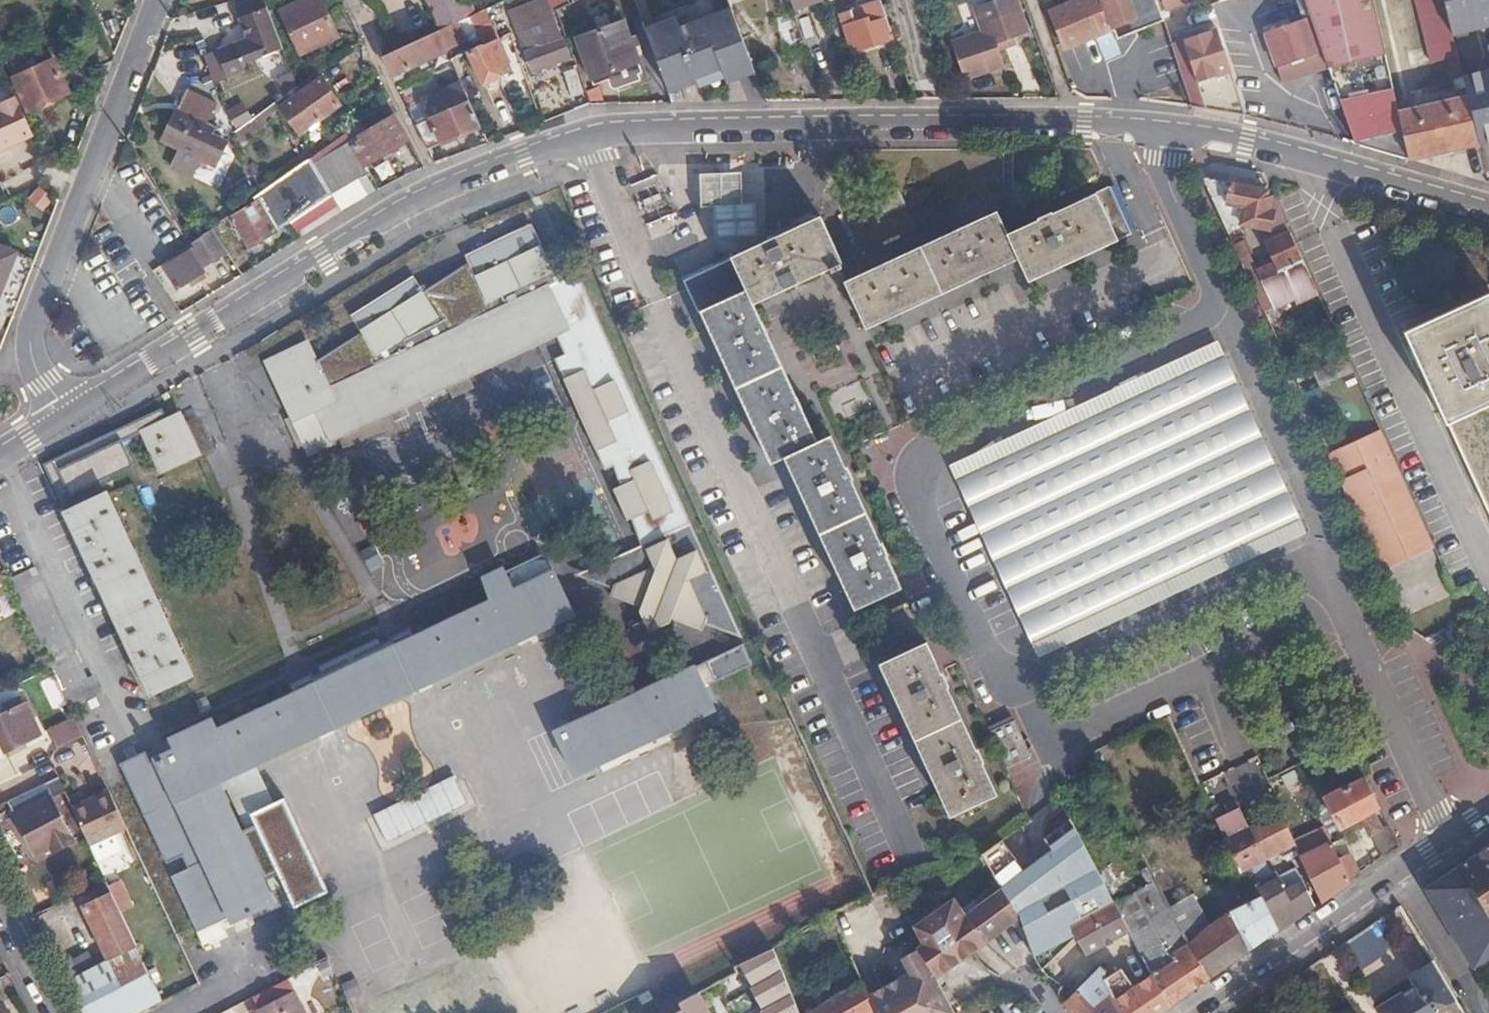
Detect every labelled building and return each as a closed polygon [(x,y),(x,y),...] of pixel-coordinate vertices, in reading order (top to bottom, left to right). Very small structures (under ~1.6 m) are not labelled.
[(247,35),(214,49),(225,76),(259,63),(257,55),(283,43),(265,0),(233,0),(247,35)] [(321,0),(305,0),(281,12),(300,53),(337,34),(321,0)] [(462,0),(429,0),(438,19),(465,6),(462,0)] [(551,11),(547,0),(543,0),(526,7),(530,21),(551,11)] [(975,0),(944,0),(940,1),(947,22),(979,12),(975,0)] [(1021,0),(997,0),(988,3),(995,27),(964,37),(976,73),(1016,60),(1009,37),(1031,28),(1021,0)] [(1051,10),(1066,46),(1104,32),(1103,30),(1117,25),(1122,37),(1142,29),(1165,20),(1160,5),(1158,0),(1077,0),(1051,10)] [(1312,16),(1359,0),(1307,0),(1312,16)] [(1404,129),(1400,110),(1375,0),(1359,0),(1312,16),(1329,65),(1336,86),(1355,141),(1378,135),(1404,129)] [(1431,60),(1450,56),(1454,79),(1465,78),(1464,72),(1447,0),(1417,0),(1431,60)] [(1488,31),(1488,0),(1449,0),(1457,38),(1488,31)] [(852,50),(893,36),(891,29),(885,31),(876,6),(860,12),(861,20),(843,26),(852,50)] [(676,17),(646,28),(668,86),(695,75),(698,81),(699,85),(725,76),(752,65),(731,8),(680,27),(676,17)] [(569,56),(551,11),(530,21),(515,29),(533,71),(569,56)] [(787,55),(806,49),(793,11),(773,19),(787,55)] [(468,14),(385,54),(392,71),(393,74),(446,49),(441,40),(474,25),(468,14)] [(1308,71),(1329,65),(1312,16),(1268,31),(1284,79),(1308,71)] [(577,36),(591,75),(606,70),(610,78),(612,84),(616,87),(637,80),(637,75),(643,72),(623,20),(577,36)] [(1206,31),(1218,28),(1216,22),(1213,23),(1204,26),(1206,31)] [(1235,111),(1247,114),(1218,28),(1206,31),(1204,26),(1171,36),(1193,105),(1235,111)] [(509,61),(497,37),(483,44),(468,52),(484,84),(503,74),(500,65),(509,61)] [(69,92),(53,59),(13,77),(28,111),(69,92)] [(752,65),(725,76),(727,81),(754,71),(752,65)] [(584,92),(576,68),(564,72),(573,96),(584,92)] [(1488,107),(1488,77),(1484,78),(1482,69),(1464,72),(1465,78),(1469,95),(1472,111),(1488,107)] [(606,70),(591,75),(594,83),(610,78),(606,70)] [(695,75),(668,86),(670,92),(698,81),(695,75)] [(339,104),(321,80),(267,119),(284,143),(339,104)] [(418,124),(429,148),(481,123),(461,82),(424,101),(426,105),(431,118),(418,124)] [(1342,138),(1356,142),(1355,141),(1336,86),(1325,90),(1342,138)] [(163,140),(214,165),(226,138),(197,123),(207,100),(186,89),(163,140)] [(31,133),(13,93),(0,100),(0,149),(31,133)] [(1436,151),(1479,141),(1472,111),(1469,95),(1400,110),(1404,129),(1410,156),(1436,151)] [(426,105),(412,112),(418,124),(431,118),(426,105)] [(352,139),(366,164),(409,139),(394,114),(367,130),(352,139)] [(310,157),(332,193),(370,170),(366,164),(352,139),(367,130),(360,120),(310,157)] [(1254,187),(1203,178),(1226,228),(1240,223),(1266,227),(1272,239),(1266,243),(1273,260),(1257,268),(1274,304),(1299,292),(1296,284),(1311,277),(1271,191),(1268,190),(1254,187)] [(40,187),(30,200),(45,211),(55,198),(40,187)] [(1122,245),(1101,198),(1009,240),(999,217),(846,288),(867,334),(1020,263),(1031,286),(1122,245)] [(276,228),(259,200),(231,218),(249,245),(276,228)] [(212,228),(230,256),(240,250),(223,220),(212,228)] [(841,267),(820,221),(685,284),(700,318),(703,316),(771,469),(787,463),(854,612),(900,591),(833,442),(818,448),(754,307),(841,267)] [(575,303),(558,279),(530,225),(462,257),(490,312),(446,332),(408,277),(350,319),(379,364),(327,388),(306,345),(265,363),(307,450),(330,440),(329,437),(335,434),(340,443),(394,429),(385,410),(442,384),(448,395),(469,385),(463,374),(545,334),(552,332),(560,350),(554,352),(548,356),(598,463),(607,459),(617,476),(606,481),(620,511),(626,508),(641,538),(630,543),(635,552),(588,575),(609,583),(607,591),(636,600),(635,607),(645,626),(669,616),(674,620),(700,629),(703,621),(740,635),(586,298),(575,303)] [(212,228),(193,242),(197,247),(166,267),(177,287),(230,256),(212,228)] [(14,253),(0,247),(0,289),(14,253)] [(575,272),(558,279),(575,303),(586,298),(575,272)] [(1406,331),(1416,351),(1488,510),(1488,292),(1406,331)] [(552,332),(545,334),(554,352),(560,350),(552,332)] [(1295,525),(1219,364),(965,482),(1041,645),(1287,529),(1295,525)] [(179,413),(142,430),(159,468),(212,446),(198,417),(184,423),(179,413)] [(1330,452),(1346,486),(1352,483),(1357,495),(1351,497),(1352,499),(1382,565),(1434,541),(1381,428),(1330,452)] [(1346,486),(1351,497),(1357,495),(1352,483),(1346,486)] [(106,492),(66,510),(149,689),(189,670),(106,492)] [(490,541),(522,527),(508,496),(476,510),(490,541)] [(1434,541),(1382,565),(1385,570),(1436,546),(1434,541)] [(576,570),(588,575),(635,552),(630,543),(576,570)] [(372,570),(385,563),(376,545),(363,551),(372,570)] [(174,745),(153,756),(173,797),(175,797),(203,856),(187,863),(188,865),(171,872),(197,927),(228,913),(231,918),(272,899),(215,779),(255,761),(574,612),(554,569),(529,580),(521,562),(504,570),(502,567),(484,576),(494,597),(215,727),(211,717),(170,737),(174,745)] [(48,663),(69,706),(99,692),(91,675),(85,677),(34,568),(9,580),(48,663)] [(722,679),(756,665),(748,645),(714,659),(722,679)] [(950,819),(995,798),(925,645),(880,666),(950,819)] [(609,706),(554,732),(573,772),(714,705),(694,665),(609,706)] [(1,749),(38,731),(17,692),(0,701),(0,702),(3,708),(0,710),(0,747),(1,749)] [(46,727),(54,743),(80,731),(72,714),(46,727)] [(1034,759),(1009,776),(1023,797),(1048,781),(1034,759)] [(461,774),(371,817),(385,846),(475,804),(461,774)] [(1384,860),(1405,849),(1378,798),(1367,775),(1314,805),(1331,843),(1349,833),(1366,824),(1370,832),(1384,860)] [(50,799),(65,791),(58,777),(8,800),(34,852),(50,844),(53,849),(71,840),(50,799)] [(90,847),(127,829),(109,791),(73,808),(90,847)] [(1266,860),(1296,845),(1280,811),(1248,828),(1256,843),(1266,860)] [(1233,854),(1256,843),(1248,828),(1239,812),(1226,818),(1224,814),(1215,818),(1233,854)] [(1008,841),(986,857),(1009,888),(1031,872),(1008,841)] [(1242,872),(1266,860),(1256,843),(1233,854),(1241,872),(1242,872)] [(1328,896),(1348,881),(1340,861),(1332,844),(1303,860),(1321,901),(1328,896)] [(84,846),(73,852),(81,869),(93,863),(84,846)] [(1256,884),(1276,874),(1266,860),(1242,872),(1256,883),(1256,884)] [(1298,917),(1314,905),(1297,868),(1279,878),(1276,874),(1256,884),(1261,895),(1261,896),(1279,930),(1297,918),(1298,917)] [(979,906),(969,913),(987,939),(1020,918),(1014,907),(996,874),(987,880),(992,887),(974,900),(979,906)] [(1155,878),(1114,902),(1130,931),(1130,932),(1171,907),(1170,907),(1155,878)] [(1130,931),(1114,902),(1102,909),(1097,902),(1074,915),(1057,883),(1014,907),(1020,918),(987,939),(1010,981),(1050,987),(1081,967),(1088,974),(1130,931)] [(1454,885),(1433,898),(1453,932),(1473,919),(1454,885)] [(107,959),(137,944),(111,890),(82,904),(107,959)] [(956,895),(910,924),(917,939),(912,942),(914,947),(931,975),(987,939),(969,913),(956,895)] [(1256,946),(1279,930),(1261,896),(1261,895),(1228,912),(1210,927),(1192,895),(1170,907),(1171,907),(1191,942),(1212,977),(1240,957),(1256,946)] [(1190,992),(1212,977),(1191,942),(1171,907),(1130,932),(1155,977),(1170,1006),(1190,992)] [(84,1012),(131,1012),(161,998),(137,944),(107,959),(93,965),(66,978),(84,1012)] [(868,992),(877,1012),(953,1012),(931,975),(914,947),(899,956),(907,969),(868,992)] [(773,948),(735,970),(681,1001),(687,1012),(721,1012),(740,1003),(728,983),(739,977),(757,1006),(792,988),(773,948)] [(57,962),(66,978),(93,965),(85,950),(57,962)] [(1436,961),(1412,975),(1418,983),(1380,1006),(1384,1012),(1467,1012),(1440,967),(1436,961)] [(1106,982),(1106,981),(1107,971),(1101,966),(1074,994),(1063,1004),(1070,1012),(1124,1012),(1106,982)] [(1170,1006),(1155,977),(1135,989),(1123,971),(1106,981),(1106,982),(1124,1012),(1161,1012),(1166,1009),(1170,1006)] [(808,1012),(875,1012),(877,1012),(868,992),(864,981),(808,1012)] [(251,1012),(306,1012),(294,990),(251,1012)] [(5,1004),(0,1007),(0,1012),(10,1012),(5,1004)]
